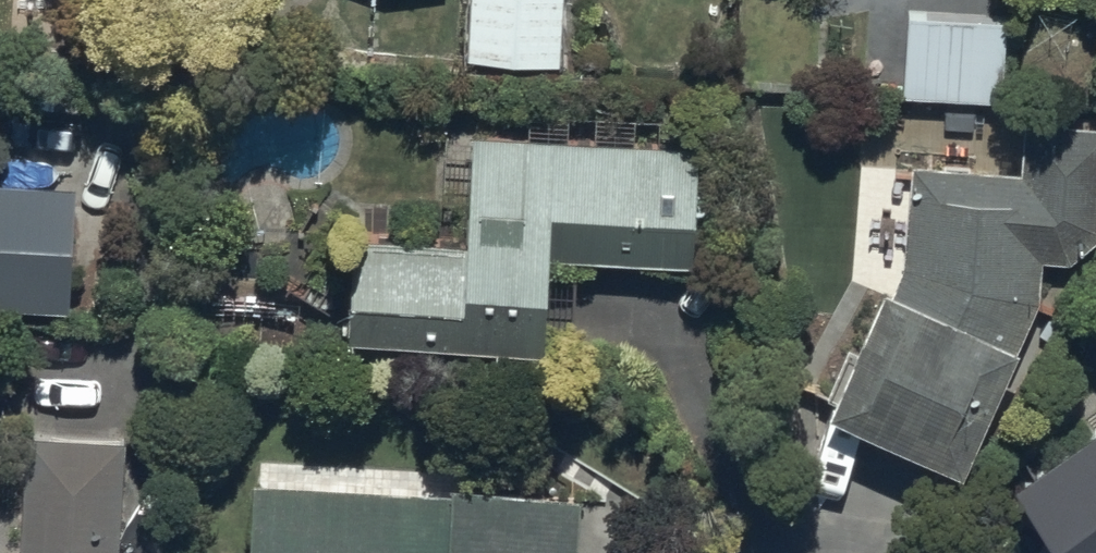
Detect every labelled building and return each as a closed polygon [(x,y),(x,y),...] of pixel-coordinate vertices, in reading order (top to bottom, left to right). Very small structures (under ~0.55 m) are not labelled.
[(561,0),(468,0),(465,59),(559,62),(561,0)] [(1006,9),(908,4),(904,89),(1003,93),(1006,9)] [(350,222),(344,323),(539,335),(544,246),(696,255),(703,136),(470,122),(463,229),(350,222)] [(910,157),(906,285),(882,275),(827,399),(962,458),(1033,295),(1036,253),(1063,253),(1095,231),(1095,125),(1020,123),(1019,163),(910,157)] [(71,317),(78,190),(0,186),(0,313),(71,317)] [(1003,468),(1061,552),(1095,552),(1095,404),(1003,468)] [(23,437),(19,552),(118,552),(122,441),(23,437)] [(250,552),(577,552),(581,493),(452,486),(451,502),(254,491),(250,552)]
